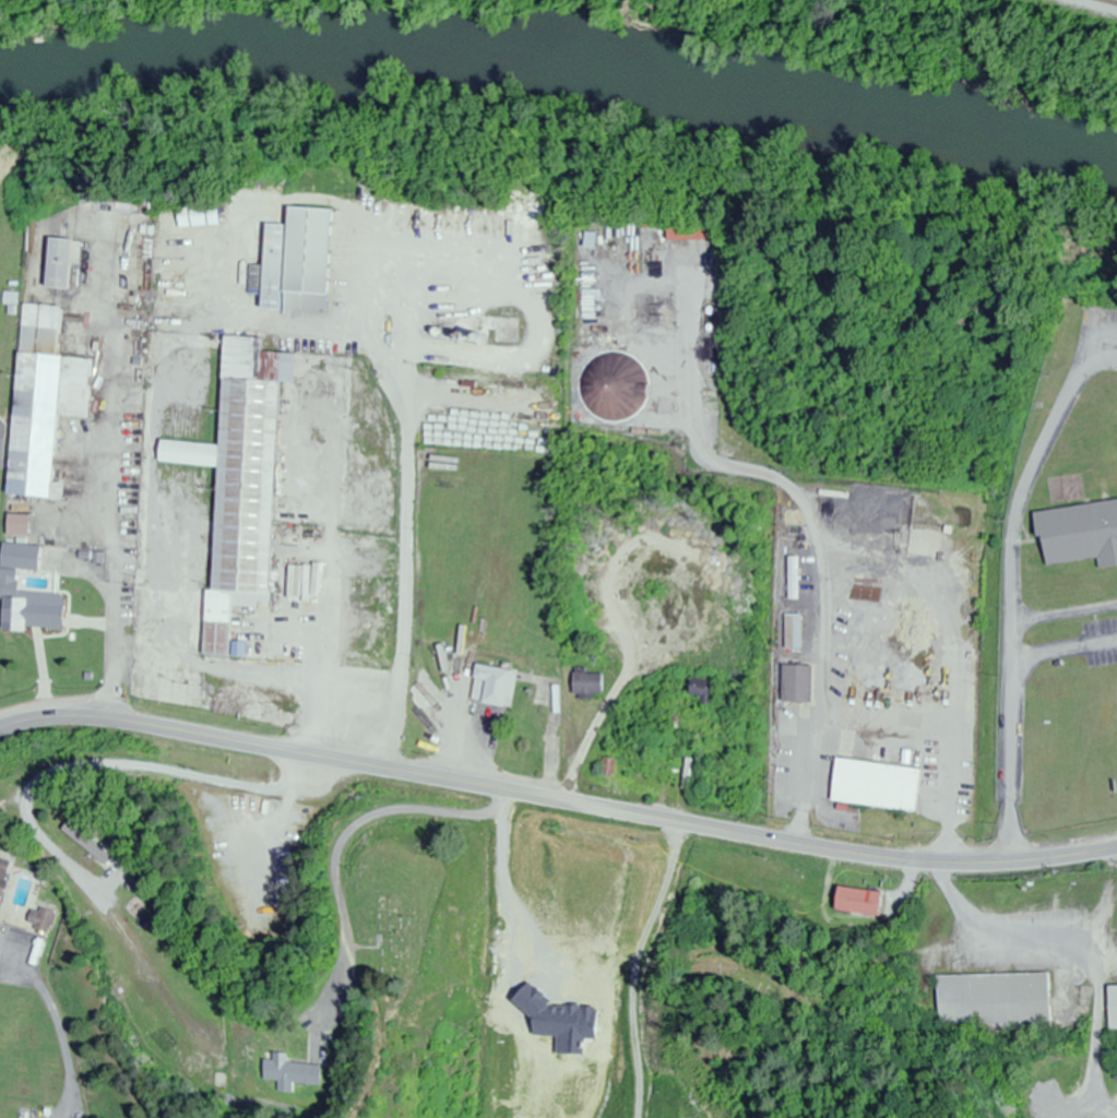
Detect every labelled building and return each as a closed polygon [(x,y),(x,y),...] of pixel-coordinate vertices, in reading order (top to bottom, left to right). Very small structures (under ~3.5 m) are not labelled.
[(259,310),(326,313),(330,209),(286,207),(286,225),(263,224),(259,310)] [(666,227),(666,240),(709,240),(709,227),(666,227)] [(596,247),(596,233),(584,233),(584,247),(596,247)] [(70,239),(47,238),(45,288),(68,289),(70,239)] [(6,495),(61,500),(62,483),(51,482),(56,416),(87,418),(92,359),(57,357),(61,307),(22,303),(6,495)] [(213,467),(201,656),(224,657),(228,605),(263,608),(278,382),(292,383),(294,354),(260,352),(261,339),(224,336),(216,445),(158,441),(156,463),(213,467)] [(634,382),(643,377),(634,356),(580,381),(600,427),(646,407),(634,382)] [(1034,511),(1037,537),(1043,536),(1046,564),(1099,558),(1100,568),(1116,567),(1116,501),(1034,511)] [(5,536),(27,536),(27,515),(5,515),(5,536)] [(59,594),(15,592),(16,570),(36,571),(37,545),(0,544),(0,629),(58,631),(59,594)] [(783,614),(784,650),(800,649),(800,614),(783,614)] [(467,702),(505,709),(511,672),(474,665),(467,702)] [(810,666),(780,666),(780,703),(810,703),(810,666)] [(601,698),(601,671),(570,671),(570,698),(601,698)] [(710,704),(714,683),(689,678),(685,699),(710,704)] [(598,775),(610,777),(612,761),(600,760),(598,775)] [(832,760),(827,803),(912,812),(917,769),(832,760)] [(104,840),(58,825),(54,835),(101,850),(104,840)] [(9,862),(0,860),(0,899),(9,862)] [(830,912),(875,918),(879,893),(833,887),(830,912)] [(933,976),(934,1030),(1048,1029),(1047,974),(933,976)] [(1106,987),(1106,1030),(1116,1030),(1116,987),(1106,987)] [(285,1055),(271,1054),(271,1061),(261,1060),(259,1084),(315,1087),(316,1065),(284,1064),(285,1055)]
